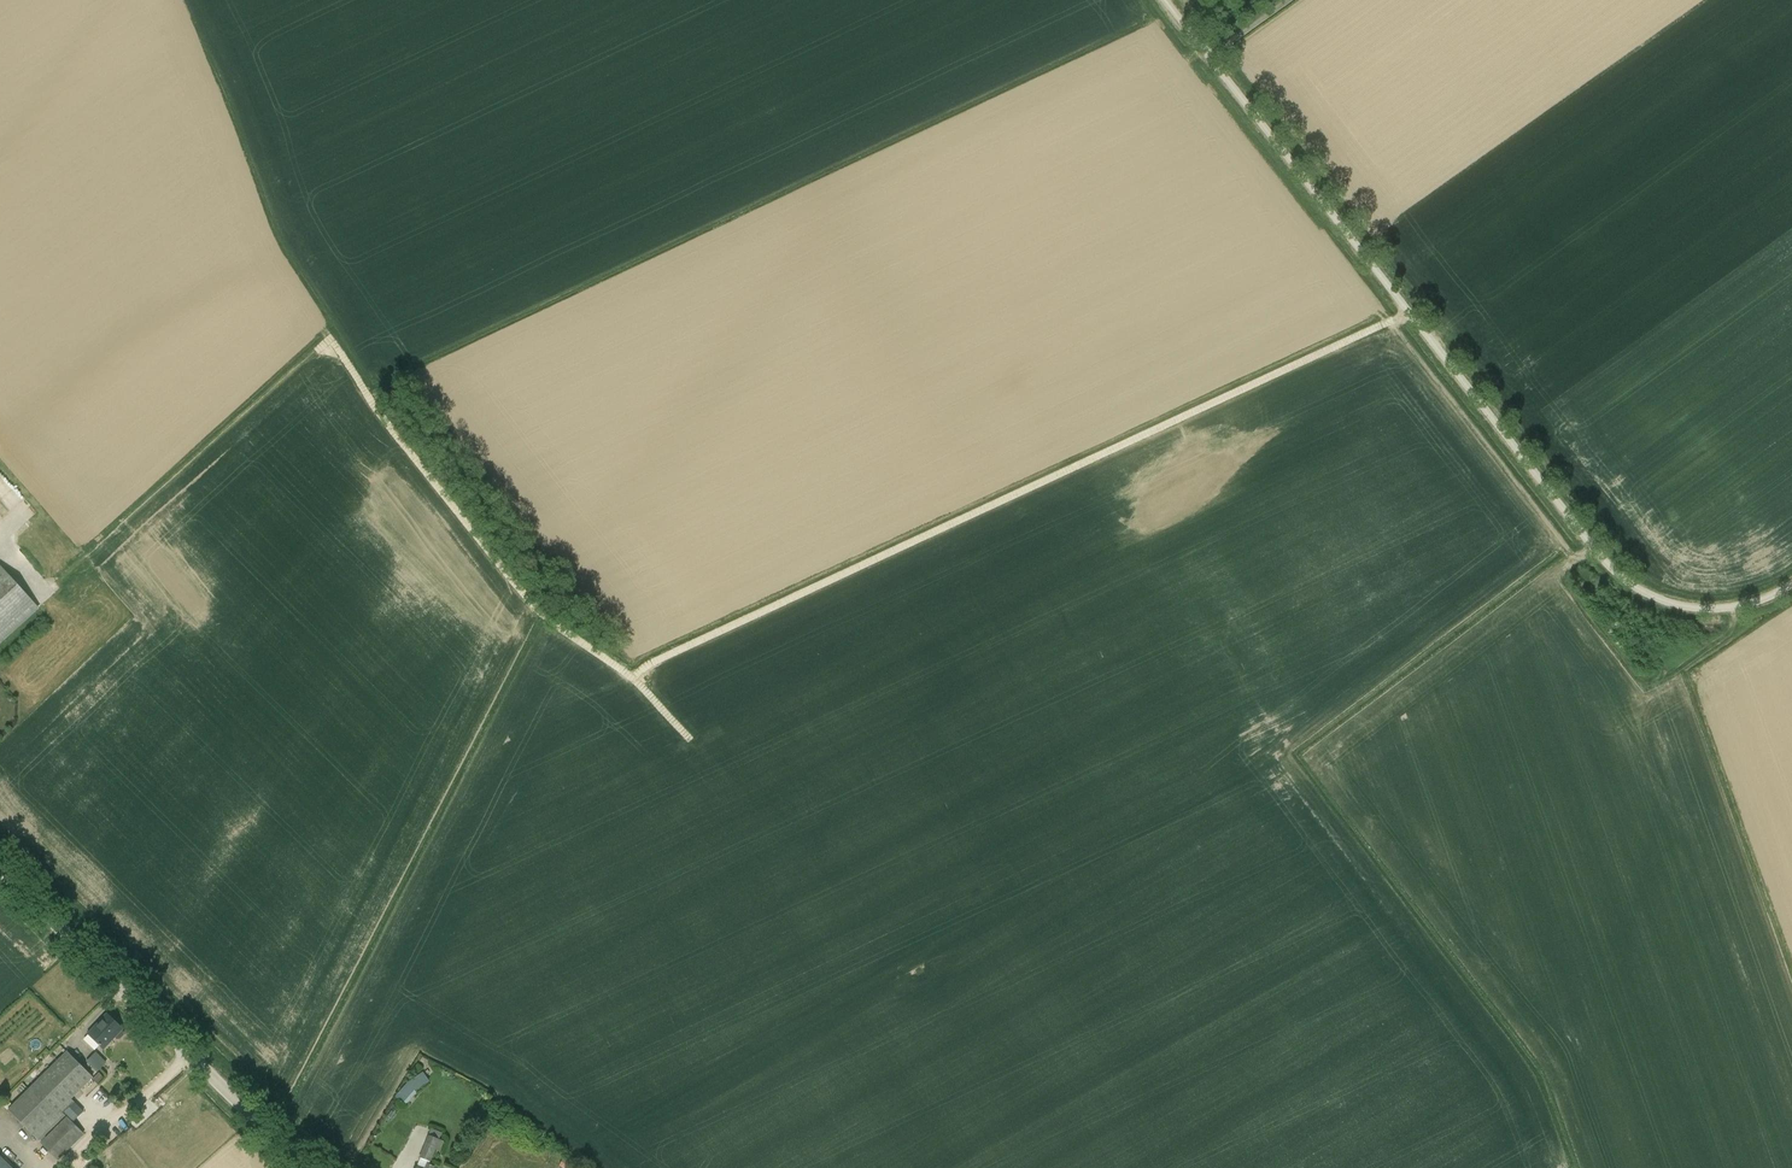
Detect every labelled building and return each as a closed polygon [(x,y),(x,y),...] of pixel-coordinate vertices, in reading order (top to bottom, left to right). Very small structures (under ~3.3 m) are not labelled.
[(39,609),(0,566),(0,645),(39,609)] [(124,1032),(122,1030),(123,1029),(107,1014),(88,1035),(104,1050),(115,1038),(117,1039),(120,1040),(124,1036),(124,1032)] [(2,1104),(8,1110),(39,1141),(40,1140),(42,1142),(40,1144),(58,1161),(84,1135),(67,1117),(46,1138),(44,1136),(64,1116),(63,1114),(74,1103),(72,1100),(93,1079),(67,1051),(12,1105),(6,1099),(2,1104)] [(106,1063),(95,1053),(86,1062),(97,1073),(106,1063)] [(423,1072),(408,1081),(395,1097),(405,1105),(416,1092),(414,1091),(429,1081),(423,1072)] [(420,1158),(430,1162),(431,1162),(436,1150),(440,1152),(444,1142),(439,1140),(441,1133),(431,1128),(428,1135),(427,1135),(419,1157),(420,1158)] [(558,1166),(562,1167),(578,1167),(581,1162),(565,1154),(558,1166)] [(0,1157),(0,1167),(11,1167),(0,1157)]
